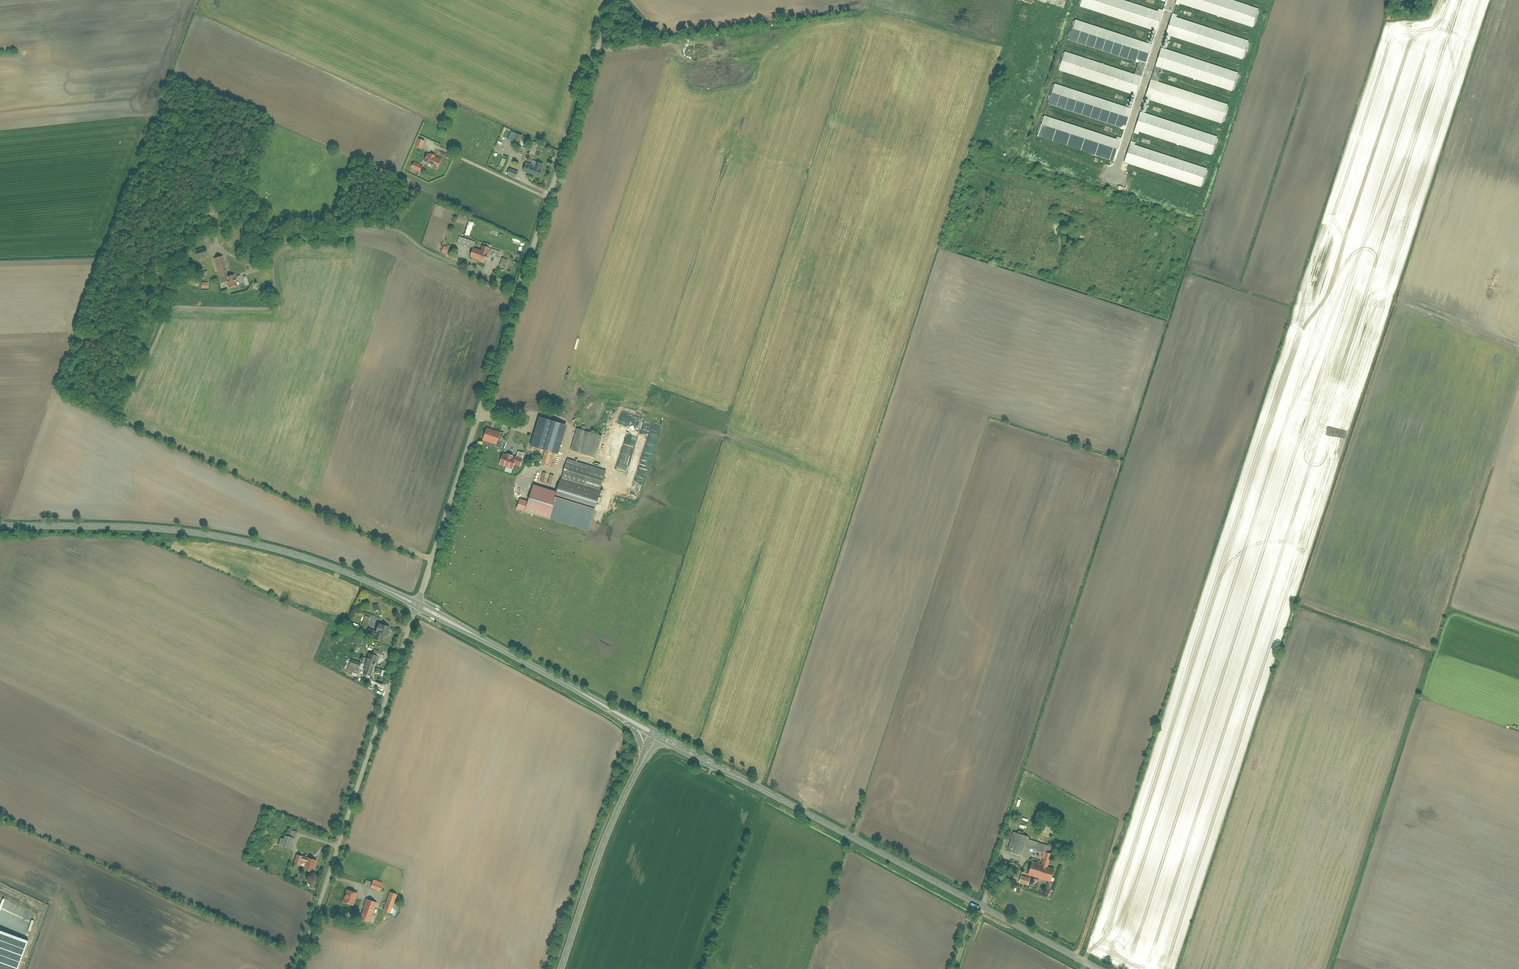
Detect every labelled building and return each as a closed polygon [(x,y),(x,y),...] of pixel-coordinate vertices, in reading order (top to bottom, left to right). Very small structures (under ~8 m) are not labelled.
[(1120,0),(1082,0),(1080,7),(1156,33),(1163,14),(1120,0)] [(1228,0),(1178,0),(1176,4),(1254,29),(1260,10),(1228,0)] [(1249,43),(1172,17),(1166,35),(1243,61),(1249,43)] [(1153,46),(1076,21),(1070,38),(1147,64),(1153,46)] [(1238,75),(1161,49),(1155,67),(1232,92),(1238,75)] [(1141,78),(1065,53),(1059,71),(1135,96),(1141,78)] [(1228,106),(1152,81),(1146,99),(1222,125),(1228,106)] [(1125,128),(1131,110),(1055,85),(1049,103),(1125,128)] [(1218,138),(1141,112),(1135,131),(1212,156),(1218,138)] [(1120,142),(1044,117),(1038,135),(1114,160),(1120,142)] [(1208,170),(1130,145),(1124,163),(1202,188),(1208,170)] [(437,169),(441,160),(435,158),(436,156),(431,154),(431,155),(428,154),(425,161),(433,165),(432,167),(437,169)] [(538,176),(542,164),(533,161),(531,165),(526,163),(523,171),(538,176)] [(215,200),(206,199),(205,212),(214,213),(215,200)] [(459,214),(457,222),(466,225),(468,218),(459,214)] [(469,223),(464,235),(469,237),(474,224),(469,223)] [(476,241),(461,236),(458,243),(473,249),(476,241)] [(211,245),(209,237),(203,239),(205,247),(211,245)] [(444,246),(441,253),(447,255),(449,249),(444,246)] [(481,246),(479,251),(472,248),(469,258),(485,263),(487,253),(488,248),(481,246)] [(195,250),(198,258),(207,254),(204,247),(195,250)] [(491,249),(489,255),(498,258),(500,252),(491,249)] [(222,256),(213,258),(219,284),(228,282),(226,275),(222,256)] [(503,258),(499,266),(505,268),(508,260),(503,258)] [(233,274),(226,275),(229,286),(236,285),(233,274)] [(577,429),(570,452),(595,459),(602,437),(577,429)] [(485,430),(482,439),(497,444),(500,434),(485,430)] [(517,452),(515,459),(503,455),(499,465),(512,470),(514,465),(520,467),(524,454),(517,452)] [(544,452),(540,466),(550,469),(555,455),(544,452)] [(566,459),(554,498),(594,510),(607,471),(566,459)] [(365,616),(361,627),(367,629),(371,618),(365,616)] [(373,632),(377,633),(375,639),(382,642),(384,635),(387,636),(391,627),(380,624),(379,626),(376,625),(373,632)] [(358,670),(361,671),(360,674),(370,678),(377,657),(367,654),(365,659),(361,657),(359,662),(350,659),(347,669),(357,673),(358,670)] [(376,668),(381,670),(384,661),(379,659),(376,668)] [(1012,832),(1006,852),(1022,857),(1025,847),(1043,852),(1048,854),(1050,846),(1027,839),(1028,836),(1012,832)] [(1040,863),(1031,860),(1026,875),(1049,882),(1053,870),(1047,868),(1051,854),(1048,854),(1043,852),(1040,863)] [(300,866),(303,856),(297,854),(294,864),(300,866)] [(312,872),(316,860),(307,857),(304,870),(312,872)] [(1030,878),(1020,875),(1018,883),(1028,886),(1030,878)] [(357,893),(347,890),(343,902),(353,905),(357,893)] [(0,928),(0,968),(15,968),(27,938),(0,928)]
